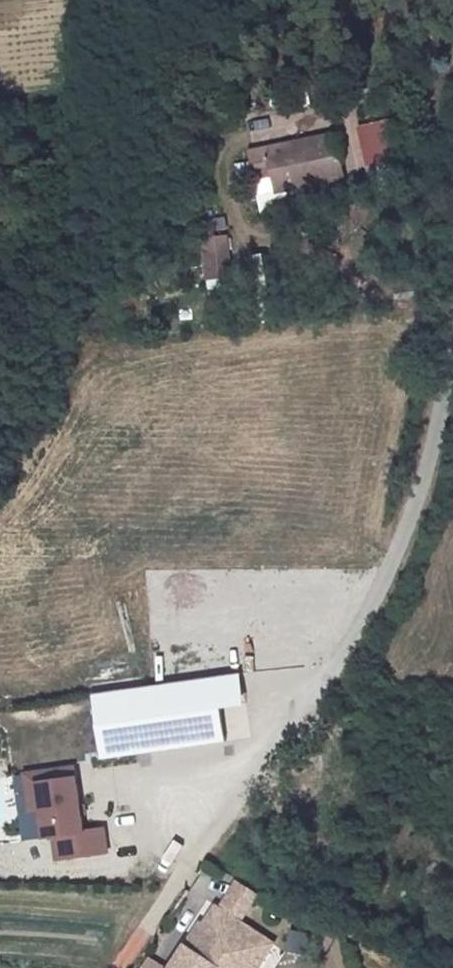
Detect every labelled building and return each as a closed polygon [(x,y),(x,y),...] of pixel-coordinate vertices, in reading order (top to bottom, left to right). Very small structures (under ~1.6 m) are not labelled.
[(401,118),(371,126),(387,189),(417,182),(401,118)] [(346,132),(296,145),(299,159),(279,161),(286,193),(357,174),(346,132)] [(296,145),(258,155),(269,197),(286,193),(279,161),(299,159),(296,145)] [(200,280),(229,277),(225,233),(195,237),(200,280)] [(247,697),(242,668),(219,671),(223,701),(247,697)] [(228,736),(219,671),(94,690),(103,755),(228,736)] [(88,827),(79,764),(40,769),(45,806),(50,834),(59,833),(62,856),(112,849),(108,824),(88,827)] [(45,806),(40,769),(30,771),(35,807),(45,806)] [(235,878),(221,901),(240,913),(255,890),(235,878)] [(215,903),(192,940),(201,945),(193,958),(184,953),(175,967),(242,967),(245,964),(251,967),(254,967),(273,939),(215,903)]
